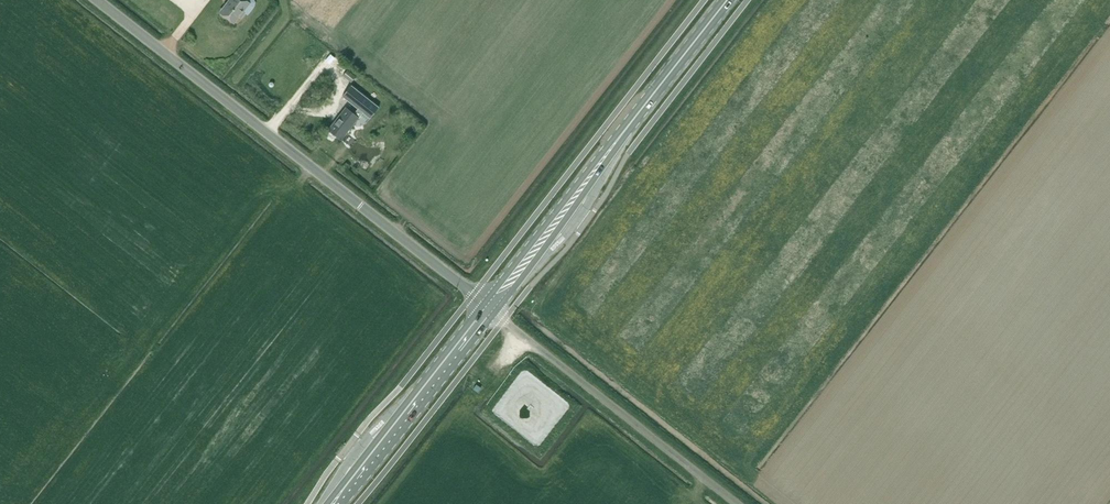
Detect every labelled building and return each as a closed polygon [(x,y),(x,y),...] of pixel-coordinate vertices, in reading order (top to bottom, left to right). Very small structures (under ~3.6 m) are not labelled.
[(220,11),(233,22),(238,15),(240,17),(244,12),(247,14),(253,5),(254,0),(229,0),(220,11)] [(331,54),(326,60),(330,64),(335,58),(331,54)] [(347,70),(343,75),(352,82),(356,77),(347,70)] [(346,107),(328,129),(341,140),(363,113),(370,118),(379,107),(351,85),(342,96),(358,109),(354,113),(346,107)]
